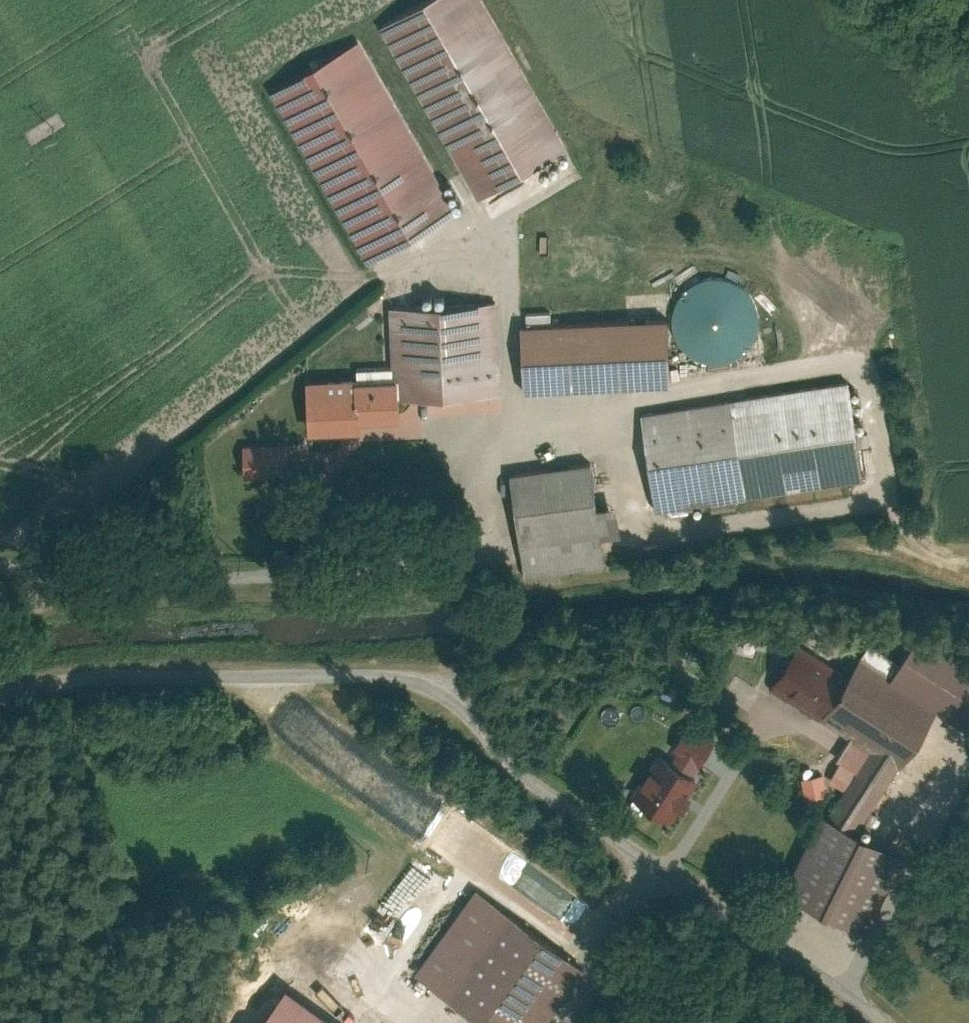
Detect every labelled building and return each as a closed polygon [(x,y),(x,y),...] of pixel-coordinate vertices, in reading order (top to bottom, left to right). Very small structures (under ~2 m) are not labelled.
[(488,202),(576,149),(486,0),(428,0),(383,27),(488,202)] [(272,95),(373,268),(464,215),(362,42),(272,95)] [(391,300),(394,373),(413,372),(414,393),(507,390),(504,296),(391,300)] [(666,316),(518,324),(522,390),(670,382),(666,316)] [(302,375),(304,439),(379,437),(378,419),(415,418),(414,393),(413,372),(394,373),(302,375)] [(851,381),(641,414),(657,518),(867,485),(851,381)] [(279,440),(248,441),(249,474),(280,474),(279,440)] [(600,505),(593,459),(514,470),(528,572),(607,561),(604,536),(600,505)] [(600,505),(604,536),(628,533),(623,501),(600,505)] [(895,680),(968,724),(968,656),(925,629),(895,680)] [(827,717),(856,672),(805,640),(777,685),(827,717)] [(939,712),(862,663),(856,672),(827,717),(856,735),(900,763),(904,766),(939,712)] [(900,763),(856,735),(841,758),(844,760),(833,778),(850,789),(836,811),(859,826),(900,763)] [(662,755),(639,796),(672,815),(695,774),(691,771),(699,757),(683,748),(675,763),(662,755)] [(826,767),(805,772),(811,798),(831,793),(826,767)] [(909,853),(825,813),(788,890),(871,930),(909,853)] [(479,888),(420,968),(494,1022),(544,1022),(586,967),(479,888)]
